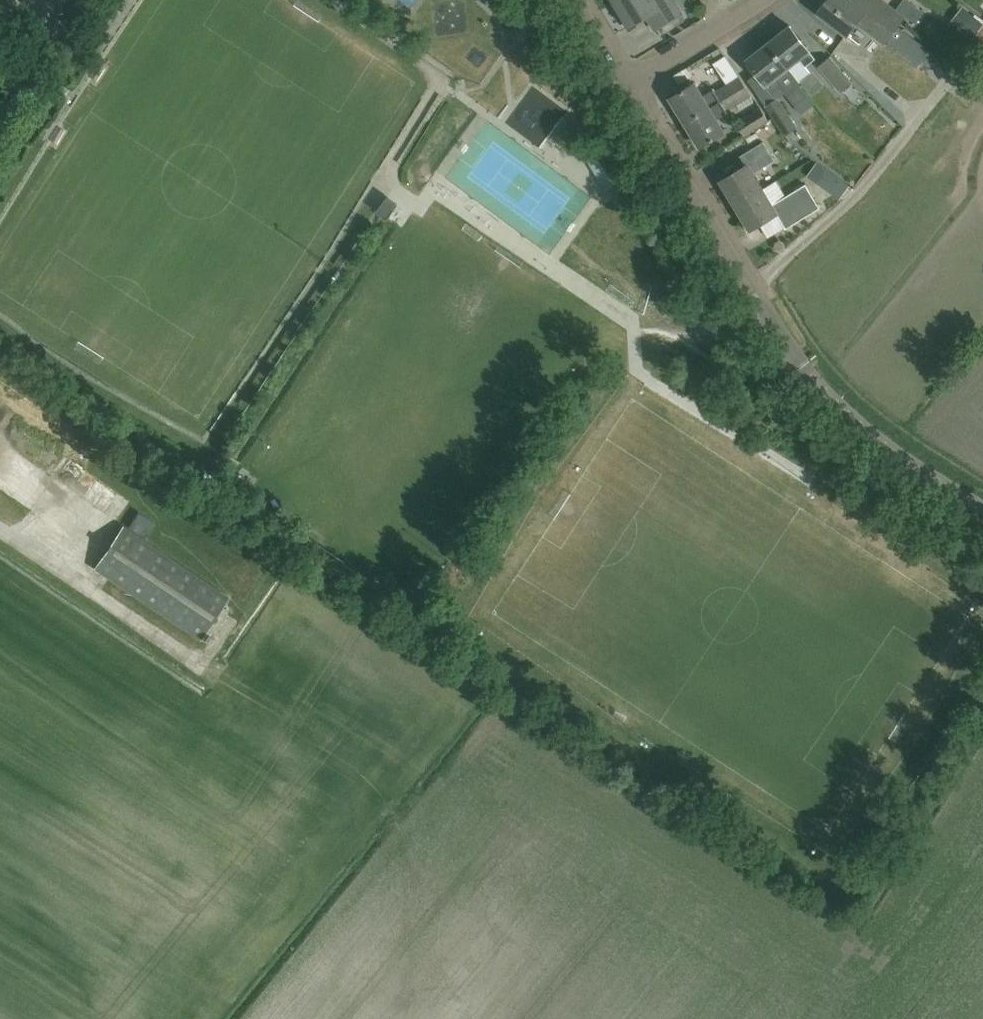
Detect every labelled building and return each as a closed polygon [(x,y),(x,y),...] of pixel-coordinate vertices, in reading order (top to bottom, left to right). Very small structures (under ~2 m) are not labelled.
[(631,27),(648,16),(657,30),(683,15),(674,0),(618,0),(615,2),(631,27)] [(882,0),(864,0),(860,6),(852,0),(830,0),(820,14),(848,35),(858,23),(885,43),(887,40),(898,26),(906,16),(917,24),(926,13),(909,0),(905,0),(896,12),(882,0)] [(982,25),(962,8),(950,23),(971,40),(982,25)] [(790,25),(768,43),(780,58),(789,69),(790,68),(800,82),(811,74),(806,67),(817,59),(790,25)] [(898,26),(887,40),(891,43),(889,45),(918,67),(924,58),(931,64),(937,56),(898,26)] [(780,58),(768,43),(746,59),(773,93),(780,87),(785,93),(800,82),(790,68),(789,69),(780,58)] [(832,58),(821,68),(843,93),(854,84),(832,58)] [(671,98),(686,123),(745,87),(739,78),(716,93),(714,89),(703,96),(695,83),(671,98)] [(750,96),(745,87),(686,123),(701,147),(725,133),(717,120),(728,113),(727,110),(750,96)] [(779,98),(767,106),(786,136),(798,128),(779,98)] [(761,108),(736,123),(744,136),(769,122),(761,108)] [(737,206),(764,189),(755,173),(776,161),(765,142),(742,155),(748,166),(722,181),(737,206)] [(611,165),(617,163),(612,152),(595,160),(609,191),(621,186),(611,165)] [(826,169),(817,182),(826,188),(835,176),(826,169)] [(774,205),(764,189),(737,206),(751,230),(778,214),(783,224),(806,211),(795,192),(774,205)] [(113,544),(97,570),(205,636),(232,593),(147,541),(158,523),(141,513),(120,548),(113,544)]
